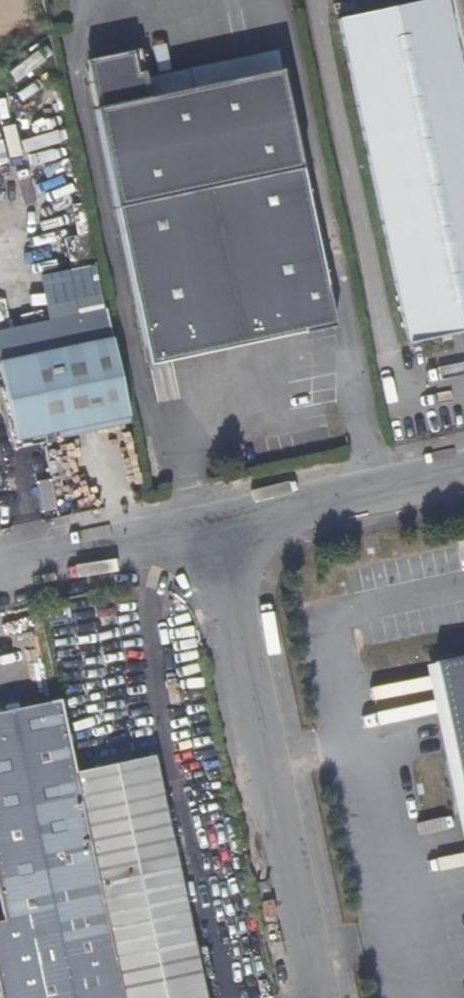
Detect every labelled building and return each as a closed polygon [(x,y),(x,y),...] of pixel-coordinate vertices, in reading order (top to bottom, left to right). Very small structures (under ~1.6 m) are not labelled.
[(463,325),(463,75),(448,0),(408,0),(337,15),(404,338),(463,325)] [(463,75),(463,0),(448,0),(463,75)] [(92,61),(86,74),(139,351),(297,317),(300,336),(333,329),(279,74),(147,101),(138,53),(92,61)] [(31,353),(107,338),(101,308),(0,329),(0,351),(29,346),(31,353)] [(139,351),(142,371),(300,336),(297,317),(139,351)] [(0,359),(0,405),(7,441),(123,419),(107,338),(31,353),(0,359)] [(432,658),(463,807),(463,651),(432,658)] [(432,658),(424,660),(435,714),(463,851),(463,807),(432,658)] [(0,719),(0,894),(91,874),(69,780),(55,722),(53,708),(0,719)] [(69,780),(91,874),(118,997),(201,997),(151,761),(69,780)] [(91,874),(0,894),(0,924),(0,925),(0,997),(118,997),(91,874)]
